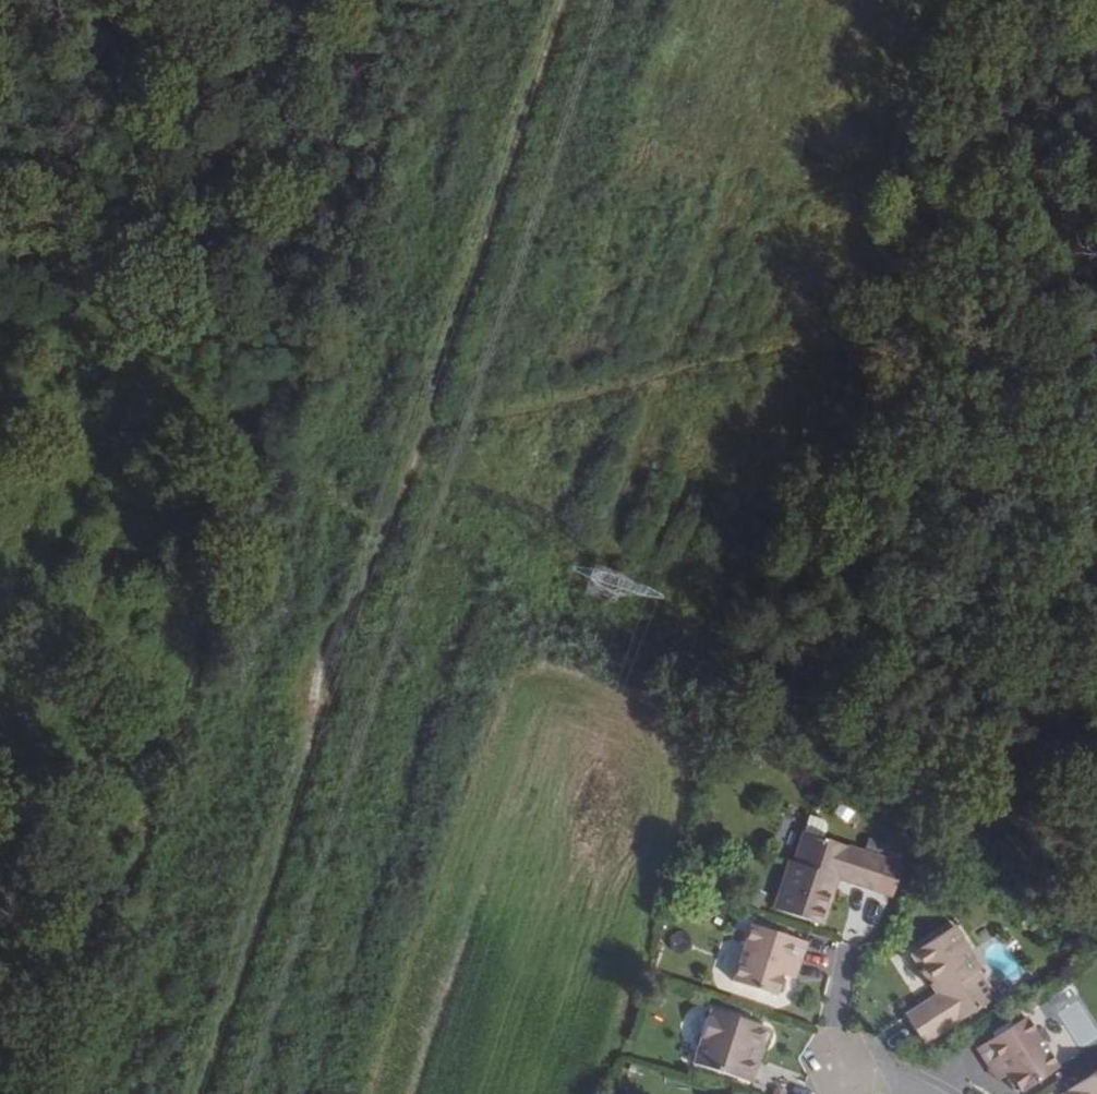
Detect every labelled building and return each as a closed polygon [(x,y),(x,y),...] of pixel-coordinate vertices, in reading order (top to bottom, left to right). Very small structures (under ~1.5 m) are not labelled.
[(786,862),(770,907),(820,925),(835,881),(869,893),(881,861),(801,833),(791,863),(786,862)] [(900,868),(881,861),(869,893),(887,900),(900,868)] [(772,977),(768,973),(769,970),(773,959),(784,964),(793,940),(740,921),(719,977),(761,991),(767,990),(772,977)] [(908,956),(933,996),(902,1014),(920,1044),(992,998),(975,972),(979,969),(953,928),(908,956)] [(784,964),(773,959),(769,970),(780,974),(784,964)] [(708,1005),(689,1059),(739,1076),(750,1040),(756,1042),(761,1040),(765,1027),(760,1022),(708,1005)] [(1054,1069),(1023,1019),(974,1049),(987,1071),(998,1063),(1005,1073),(1005,1075),(1003,1082),(1010,1093),(1017,1093),(1054,1069)] [(739,1076),(748,1079),(761,1040),(756,1042),(750,1040),(739,1076)] [(987,1071),(992,1079),(1005,1073),(998,1063),(987,1071)] [(1074,1086),(1079,1093),(1096,1093),(1096,1072),(1074,1086)]
